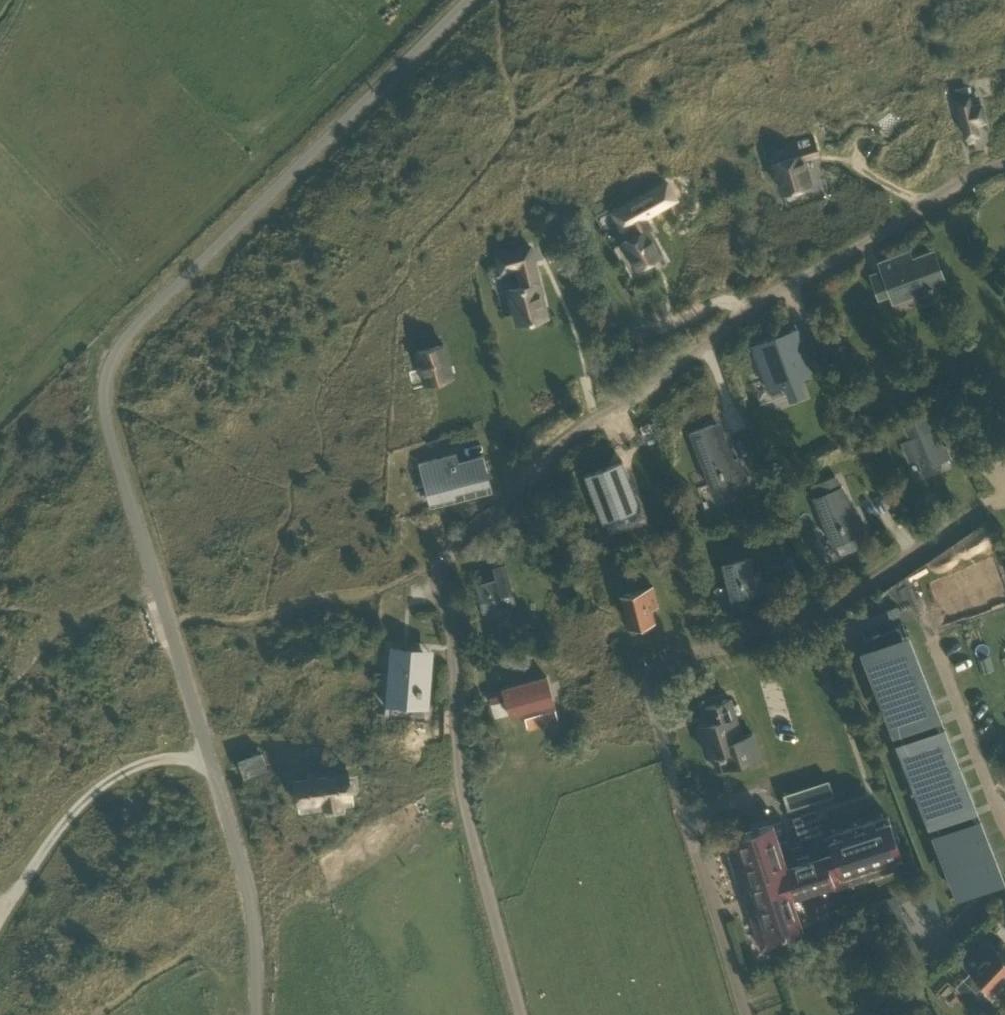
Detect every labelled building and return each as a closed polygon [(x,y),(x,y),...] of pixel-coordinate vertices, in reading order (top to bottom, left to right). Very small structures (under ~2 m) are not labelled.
[(972,106),(969,96),(967,85),(952,89),(955,100),(957,99),(966,137),(979,134),(976,123),(986,121),(981,103),(972,106)] [(811,184),(801,153),(791,156),(788,145),(769,150),(782,192),(811,184)] [(649,193),(614,212),(623,228),(630,224),(636,235),(624,242),(637,267),(661,254),(648,230),(652,228),(645,216),(658,209),(676,199),(668,183),(649,193)] [(516,323),(546,315),(537,281),(528,243),(494,251),(499,274),(516,269),(520,285),(508,288),(516,323)] [(915,293),(918,300),(923,303),(934,299),(936,294),(933,286),(945,282),(939,265),(935,266),(930,251),(913,257),(910,249),(878,261),(881,268),(869,273),(878,297),(890,293),(893,301),(915,293)] [(797,329),(752,346),(769,390),(784,384),(790,400),(806,394),(800,378),(811,373),(803,353),(805,352),(797,329)] [(452,377),(444,344),(416,351),(425,384),(452,377)] [(859,412),(856,430),(869,432),(872,414),(859,412)] [(910,438),(902,441),(910,460),(918,457),(922,467),(949,456),(945,445),(942,446),(935,428),(929,414),(904,424),(910,438)] [(712,424),(691,433),(713,490),(747,477),(741,461),(735,463),(723,431),(716,434),(712,424)] [(456,452),(418,463),(419,464),(423,463),(433,502),(456,496),(455,492),(487,484),(480,456),(483,455),(483,454),(456,461),(455,453),(457,453),(456,452)] [(621,462),(586,475),(603,520),(638,506),(621,462)] [(817,482),(811,484),(816,495),(813,496),(819,510),(833,544),(836,543),(854,536),(866,531),(860,515),(855,517),(852,511),(847,499),(837,473),(817,482)] [(731,599),(765,590),(761,575),(755,576),(750,557),(722,564),(731,599)] [(992,562),(936,584),(949,617),(966,610),(967,612),(988,605),(987,602),(1004,596),(992,562)] [(505,565),(494,568),(497,579),(476,584),(483,611),(515,602),(505,565)] [(659,606),(654,586),(621,594),(629,626),(654,620),(651,608),(659,606)] [(898,626),(865,639),(869,648),(868,648),(900,730),(933,717),(934,717),(902,635),(898,626)] [(817,652),(820,659),(834,654),(828,639),(822,642),(825,649),(817,652)] [(390,645),(385,705),(386,705),(386,701),(420,703),(424,652),(390,649),(391,645),(390,645)] [(502,688),(503,692),(487,697),(489,704),(505,700),(510,716),(522,713),(523,716),(555,707),(546,676),(502,688)] [(698,724),(708,756),(720,752),(724,768),(759,756),(752,732),(740,736),(728,698),(704,706),(709,721),(698,724)] [(377,713),(376,724),(384,725),(385,714),(377,713)] [(969,809),(970,809),(938,727),(937,727),(934,717),(901,730),(904,740),(903,740),(935,822),(936,822),(940,831),(973,819),(969,809)] [(244,778),(268,769),(261,752),(237,760),(244,778)] [(325,808),(342,805),(341,797),(352,796),(348,774),(294,782),(298,804),(324,800),(325,808)] [(829,779),(783,793),(788,808),(834,794),(829,779)] [(736,839),(727,842),(729,850),(744,897),(746,896),(750,909),(751,912),(749,912),(761,949),(782,942),(779,933),(801,926),(800,924),(808,922),(801,899),(825,891),(824,886),(834,883),(835,888),(905,865),(889,815),(825,836),(816,809),(793,816),(802,843),(791,847),(788,838),(779,841),(773,823),(735,835),(736,839)] [(940,831),(939,832),(963,893),(997,880),(998,880),(974,818),(973,819),(940,831)] [(963,977),(976,990),(983,983),(991,991),(1004,977),(1004,956),(988,939),(965,962),(972,969),(970,971),(963,977)]
